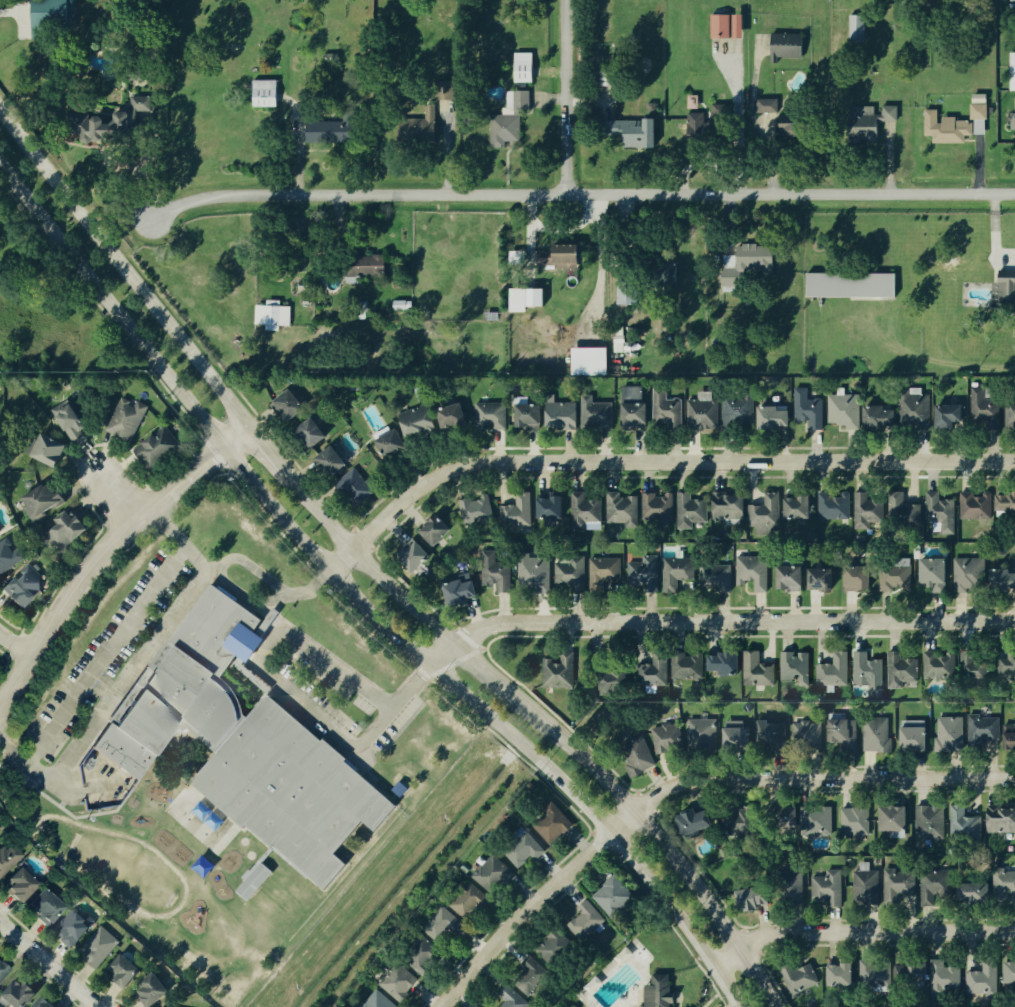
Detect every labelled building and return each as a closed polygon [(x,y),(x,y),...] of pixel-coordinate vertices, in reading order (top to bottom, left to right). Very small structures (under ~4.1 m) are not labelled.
[(36,36),(52,37),(52,19),(77,19),(77,0),(37,0),(36,36)] [(737,38),(747,38),(748,14),(738,14),(737,38)] [(710,39),(710,15),(728,15),(728,39),(710,39)] [(732,38),(732,15),(742,15),(742,38),(732,38)] [(848,42),(848,15),(864,15),(864,42),(848,42)] [(807,57),(808,34),(776,33),(776,56),(807,57)] [(514,83),(514,53),(531,53),(531,83),(514,83)] [(252,80),(275,80),(275,106),(252,106),(252,80)] [(435,104),(436,104),(436,99),(457,100),(458,83),(436,83),(435,104)] [(521,142),(521,115),(531,115),(531,91),(506,91),(506,116),(491,116),(491,148),(506,148),(506,142),(521,142)] [(132,97),(132,111),(119,111),(119,124),(108,124),(108,118),(86,118),(86,141),(133,140),(133,130),(142,130),(142,112),(152,112),(151,97),(132,97)] [(779,99),(758,99),(758,113),(779,113),(779,99)] [(989,120),(988,104),(972,104),(972,120),(989,120)] [(713,105),(713,125),(728,125),(728,105),(713,105)] [(439,106),(427,106),(426,120),(404,119),(403,142),(438,143),(439,106)] [(899,107),(883,107),(883,115),(876,115),(876,108),(856,108),(856,136),(881,137),(881,122),(899,122),(899,107)] [(927,136),(934,136),(934,144),(966,143),(966,136),(973,135),(972,121),(959,121),(958,118),(941,118),(941,110),(926,110),(927,136)] [(786,135),(814,135),(813,112),(785,113),(786,135)] [(344,122),(309,122),(309,143),(357,143),(356,114),(343,114),(344,122)] [(658,121),(617,119),(616,146),(657,148),(658,121)] [(550,270),(557,247),(539,241),(532,264),(550,270)] [(582,271),(581,245),(558,245),(558,271),(582,271)] [(387,254),(349,257),(350,277),(388,275),(387,254)] [(618,304),(637,305),(640,273),(620,272),(618,304)] [(806,273),(894,273),(893,298),(806,298),(806,273)] [(995,299),(1014,300),(1014,283),(995,282),(995,299)] [(547,289),(514,289),(514,312),(531,312),(531,307),(547,306),(547,289)] [(256,325),(268,325),(268,330),(281,331),(281,326),(291,326),(292,307),(257,305),(256,325)] [(571,348),(605,347),(606,374),(571,374),(571,348)] [(650,403),(644,403),(643,387),(625,387),(625,427),(651,426),(650,403)] [(654,388),(655,429),(683,429),(682,399),(667,399),(667,388),(654,388)] [(825,430),(824,399),(809,399),(809,388),(796,388),(797,422),(811,421),(812,430),(825,430)] [(1014,430),(1014,400),(1004,400),(985,399),(986,388),(974,388),(973,429),(1014,430)] [(276,401),(291,422),(308,410),(293,389),(276,401)] [(688,430),(719,431),(719,392),(699,392),(699,401),(689,401),(688,430)] [(861,429),(861,395),(829,396),(829,424),(846,424),(846,430),(861,429)] [(930,396),(920,395),(919,411),(930,412),(930,396)] [(725,430),(756,429),(755,397),(724,397),(725,430)] [(881,405),(889,405),(889,410),(898,410),(897,397),(881,398),(881,405)] [(148,406),(137,401),(136,405),(121,398),(107,433),(133,443),(148,406)] [(74,441),(89,431),(69,400),(54,409),(74,441)] [(430,404),(401,414),(413,448),(472,428),(463,401),(433,412),(430,404)] [(612,402),(585,404),(587,427),(613,425),(612,402)] [(507,403),(477,403),(476,429),(507,430),(507,403)] [(519,428),(543,429),(544,405),(520,404),(519,428)] [(579,408),(552,405),(551,415),(563,417),(562,428),(577,430),(579,408)] [(898,411),(888,412),(888,406),(867,407),(869,432),(899,431),(898,411)] [(966,406),(940,406),(940,429),(957,429),(958,423),(966,423),(966,406)] [(783,407),(762,407),(762,429),(793,429),(793,411),(783,411),(783,407)] [(330,437),(315,418),(298,432),(313,451),(330,437)] [(134,448),(150,471),(182,449),(167,426),(134,448)] [(412,449),(401,429),(380,440),(390,461),(412,449)] [(62,468),(69,444),(42,437),(36,460),(62,468)] [(350,466),(336,445),(318,458),(332,479),(350,466)] [(359,501),(373,488),(355,468),(341,482),(359,501)] [(27,509),(33,521),(67,503),(56,481),(25,497),(30,508),(27,509)] [(587,493),(574,492),(573,528),(587,529),(588,522),(603,522),(604,500),(587,500),(587,493)] [(675,496),(657,495),(657,494),(644,493),(644,520),(674,520),(675,496)] [(692,493),(680,493),(680,517),(696,517),(706,517),(706,500),(693,500),(692,493)] [(782,493),(767,493),(766,506),(749,505),(749,525),(762,526),(762,531),(771,531),(771,527),(780,527),(782,493)] [(822,518),(852,517),(851,496),(834,496),(834,493),(821,494),(822,518)] [(886,523),(885,499),(870,500),(869,493),(855,493),(857,531),(870,530),(870,523),(886,523)] [(962,518),(989,519),(990,499),(975,499),(976,494),(962,493),(962,518)] [(533,525),(532,494),(518,494),(518,506),(495,506),(494,499),(462,500),(463,528),(533,525)] [(717,494),(716,518),(747,519),(748,495),(717,494)] [(1010,496),(1000,496),(1000,514),(1014,513),(1014,496),(1010,496)] [(566,498),(542,498),(541,518),(566,519),(566,498)] [(640,499),(611,498),(609,524),(639,525),(640,499)] [(806,517),(814,517),(813,498),(790,499),(791,515),(806,514),(806,517)] [(906,518),(906,501),(891,502),(892,519),(906,518)] [(421,529),(435,546),(461,527),(448,509),(421,529)] [(58,520),(61,524),(48,536),(62,553),(91,528),(81,516),(77,519),(69,510),(58,520)] [(26,558),(10,535),(0,543),(0,577),(26,558)] [(433,559),(418,539),(400,554),(415,573),(433,559)] [(512,563),(498,563),(497,552),(484,553),(485,585),(499,585),(500,593),(513,593),(512,563)] [(558,588),(587,587),(586,556),(557,558),(558,588)] [(659,556),(643,556),(643,563),(629,563),(629,592),(659,592),(659,556)] [(520,589),(551,590),(552,559),(521,558),(520,589)] [(591,559),(592,590),(602,590),(602,579),(621,579),(620,558),(591,559)] [(740,558),(740,581),(756,581),(757,593),(769,593),(769,558),(740,558)] [(679,581),(696,581),(696,559),(663,560),(664,593),(680,593),(679,581)] [(986,559),(956,559),(956,593),(969,593),(969,588),(986,588),(986,559)] [(947,560),(928,561),(929,585),(949,584),(947,560)] [(5,589),(24,609),(50,585),(31,565),(5,589)] [(732,566),(701,567),(702,591),(733,590),(732,566)] [(781,592),(806,592),(806,567),(781,567),(781,592)] [(871,591),(871,569),(850,568),(849,591),(871,591)] [(894,568),(882,568),(882,587),(893,587),(894,568)] [(828,587),(829,576),(835,576),(835,572),(814,571),(813,586),(828,587)] [(996,572),(995,589),(1014,589),(1014,572),(996,572)] [(479,582),(455,583),(455,593),(451,593),(451,602),(480,601),(479,582)] [(87,743),(207,585),(255,621),(214,674),(235,695),(241,715),(262,690),(390,804),(316,883),(185,780),(211,746),(179,721),(134,780),(87,743)] [(262,628),(268,633),(281,613),(275,609),(262,628)] [(848,685),(848,652),(834,652),(834,665),(817,665),(817,686),(848,685)] [(884,661),(868,661),(868,652),(855,652),(854,686),(870,686),(870,698),(883,699),(884,661)] [(903,653),(890,652),(889,687),(902,687),(902,681),(917,681),(918,660),(903,659),(903,653)] [(990,685),(991,661),(979,660),(980,652),(963,652),(962,672),(958,671),(957,684),(990,685)] [(545,687),(575,688),(576,653),(562,653),(562,661),(545,661),(545,687)] [(670,688),(669,653),(655,654),(655,668),(602,670),(603,690),(670,688)] [(712,672),(724,672),(723,676),(743,676),(743,653),(721,653),(721,656),(712,656),(712,672)] [(746,684),(775,685),(775,664),(761,664),(761,653),(747,653),(746,684)] [(782,678),(808,678),(809,663),(800,662),(800,653),(782,653),(782,678)] [(925,678),(956,679),(957,654),(926,653),(925,678)] [(674,680),(705,680),(705,656),(686,656),(686,654),(674,654),(674,680)] [(1013,654),(1013,660),(1005,660),(1005,674),(1014,674),(1014,654),(1013,654)] [(969,715),(970,747),(982,746),(982,739),(1000,739),(999,718),(980,719),(980,714),(969,715)] [(964,718),(938,717),(937,751),(963,751),(964,718)] [(691,720),(692,758),(720,757),(719,719),(691,720)] [(831,721),(832,747),(858,746),(857,720),(831,721)] [(793,747),(822,748),(823,723),(793,722),(793,747)] [(889,723),(866,722),(866,751),(887,751),(887,746),(889,746),(889,723)] [(763,723),(762,750),(787,751),(788,724),(763,723)] [(653,728),(657,755),(684,750),(679,724),(653,728)] [(1014,751),(1014,726),(1005,727),(1006,751),(1014,751)] [(905,728),(905,751),(929,750),(929,728),(905,728)] [(729,729),(728,752),(753,753),(754,730),(729,729)] [(625,746),(634,776),(657,769),(647,739),(625,746)] [(946,806),(918,807),(918,840),(946,840),(946,806)] [(983,818),(967,817),(967,806),(953,806),(952,842),(982,843),(983,818)] [(760,841),(758,807),(741,808),(741,816),(710,817),(709,811),(683,813),(685,837),(716,835),(716,844),(760,841)] [(991,807),(990,833),(1014,834),(1014,808),(991,807)] [(834,834),(833,808),(790,809),(790,836),(834,834)] [(885,808),(883,831),(909,832),(910,809),(885,808)] [(534,825),(547,845),(573,829),(561,809),(534,825)] [(870,812),(855,812),(855,833),(869,833),(870,812)] [(530,857),(535,862),(546,851),(527,834),(506,857),(518,869),(530,857)] [(26,858),(16,847),(10,853),(4,846),(0,849),(0,881),(26,858)] [(495,855),(473,876),(493,897),(515,877),(495,855)] [(235,891),(260,862),(272,872),(247,901),(235,891)] [(813,877),(814,906),(842,906),(842,870),(827,870),(827,877),(813,877)] [(878,871),(854,872),(855,904),(880,904),(878,871)] [(901,907),(901,895),(916,895),(916,872),(884,872),(884,907),(901,907)] [(995,873),(995,884),(960,883),(960,905),(994,905),(994,897),(1014,897),(1014,873),(995,873)] [(638,899),(617,875),(593,897),(615,921),(638,899)] [(25,905),(42,888),(36,881),(33,885),(24,876),(18,883),(20,884),(12,892),(25,905)] [(940,887),(925,886),(923,905),(933,906),(935,892),(946,893),(947,883),(940,882),(940,887)] [(489,899),(474,885),(453,908),(469,922),(489,899)] [(32,909),(52,926),(68,909),(48,891),(32,909)] [(742,892),(742,907),(768,907),(768,891),(742,892)] [(578,909),(583,916),(571,924),(582,940),(606,923),(591,900),(578,909)] [(74,949),(94,924),(74,908),(54,933),(74,949)] [(452,930),(457,935),(466,926),(447,908),(427,928),(441,941),(452,930)] [(98,969),(121,941),(102,926),(79,954),(98,969)] [(576,945),(560,929),(537,950),(553,966),(576,945)] [(427,977),(445,950),(425,937),(408,964),(427,977)] [(531,954),(513,984),(533,997),(552,966),(531,954)] [(0,960),(0,985),(12,972),(0,960)] [(962,968),(946,968),(946,962),(911,961),(911,967),(900,967),(900,988),(962,990),(962,968)] [(404,1003),(422,979),(398,962),(381,986),(404,1003)] [(998,962),(984,962),(984,972),(968,973),(968,996),(999,995),(998,962)] [(881,963),(862,964),(862,981),(881,981),(881,963)] [(856,964),(830,965),(831,988),(857,987),(856,964)] [(819,985),(813,965),(784,974),(789,994),(819,985)] [(131,985),(138,972),(129,966),(125,972),(121,969),(117,977),(131,985)] [(674,975),(655,974),(654,985),(647,985),(647,1006),(674,1006),(674,975)] [(40,991),(21,975),(5,996),(18,1006),(27,1006),(40,991)] [(152,1006),(153,1006),(171,993),(158,976),(139,991),(152,1006)] [(380,990),(366,1006),(401,1006),(380,990)] [(511,991),(502,1006),(526,1006),(529,1001),(511,991)] [(46,995),(35,1006),(59,1006),(46,995)]
